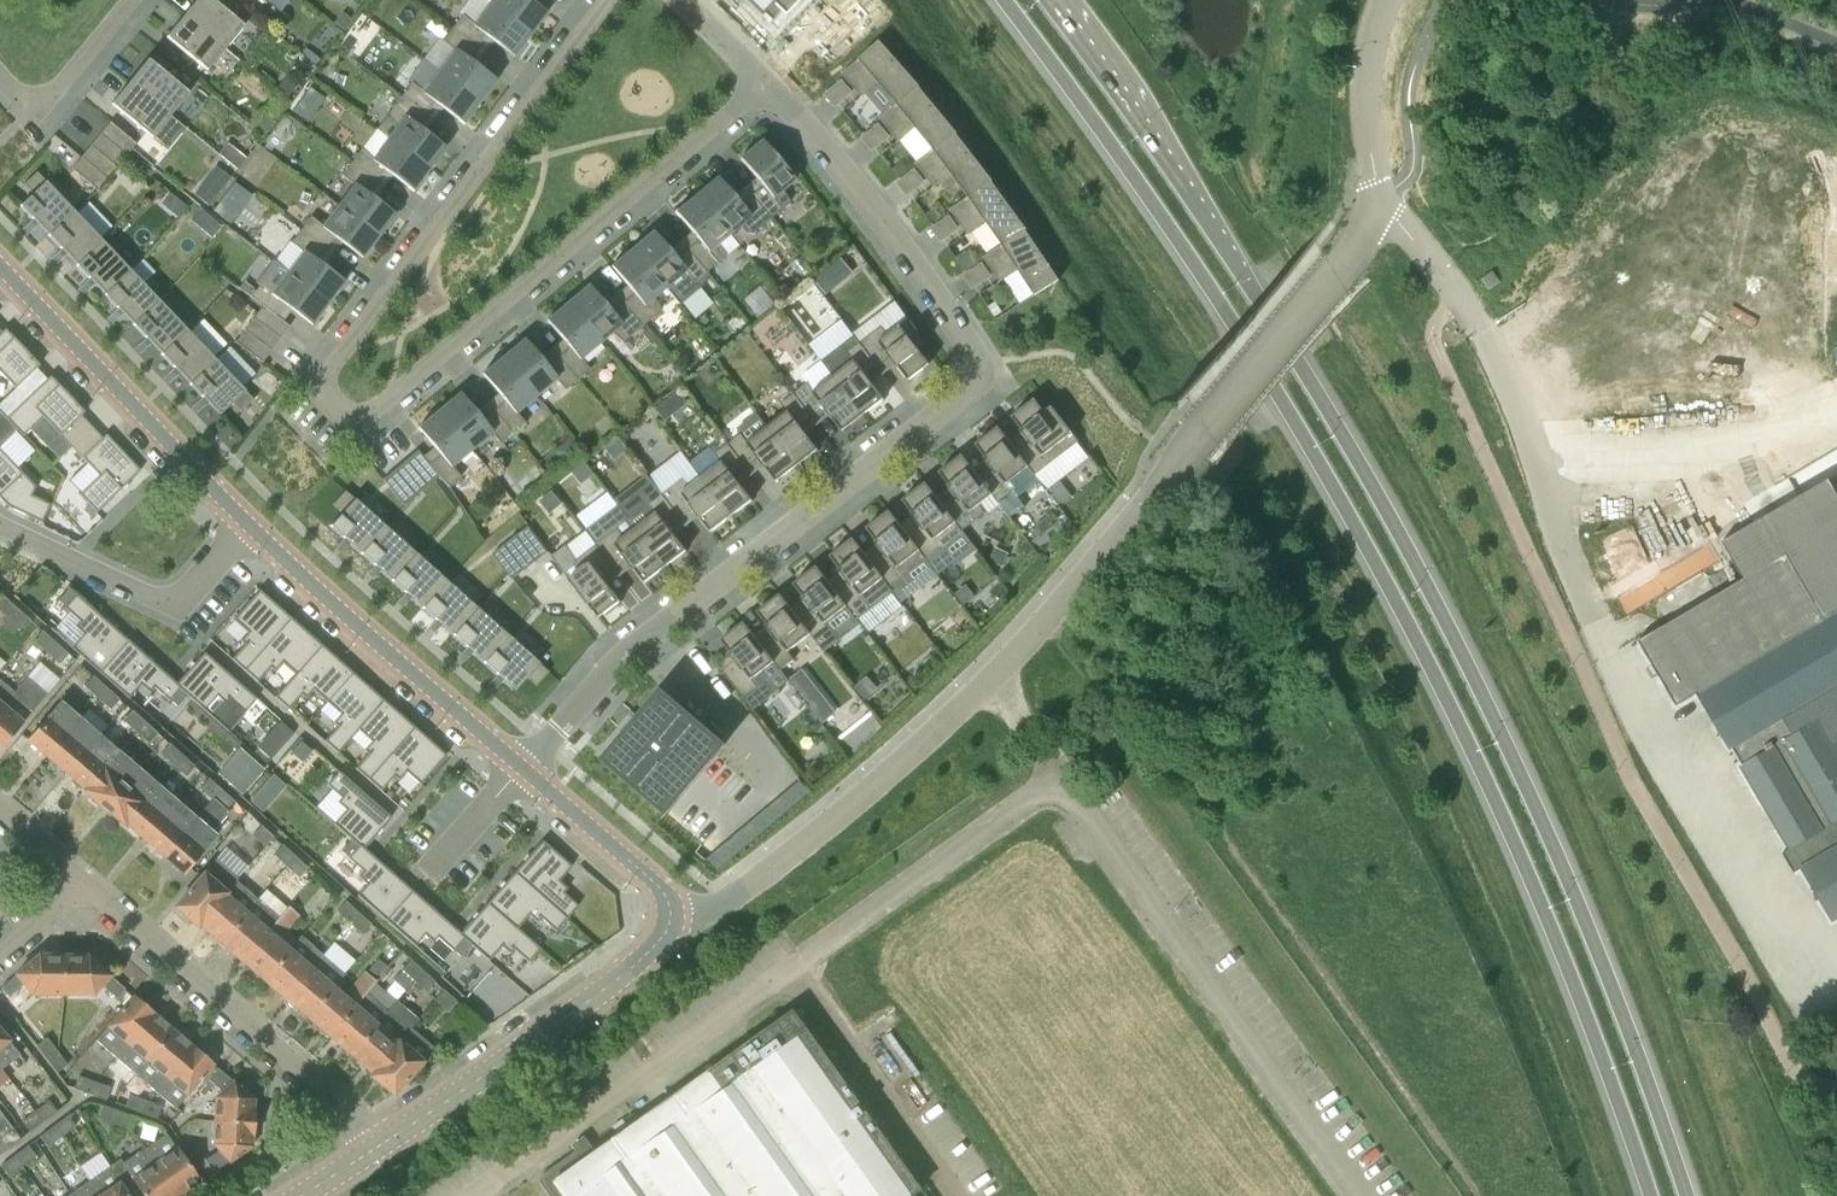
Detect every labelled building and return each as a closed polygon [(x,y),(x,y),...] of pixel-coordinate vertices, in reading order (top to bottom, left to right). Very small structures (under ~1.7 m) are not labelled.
[(195,6),(186,16),(225,48),(243,26),(212,0),(196,0),(193,4),(195,6)] [(489,4),(530,35),(547,13),(530,0),(492,0),(489,4)] [(771,26),(773,24),(779,31),(791,19),(789,18),(807,0),(744,0),(771,26)] [(530,35),(489,4),(474,24),(462,16),(452,28),(477,46),(486,35),(514,56),(530,35)] [(352,21),(342,12),(333,23),(344,31),(352,21)] [(166,37),(207,71),(225,48),(186,16),(173,32),(171,31),(166,37)] [(434,18),(426,28),(443,41),(451,30),(434,18)] [(477,46),(452,28),(451,30),(443,41),(454,50),(439,71),(480,102),(496,80),(468,58),(477,46)] [(897,103),(919,85),(880,41),(842,74),(844,76),(845,76),(856,89),(861,85),(868,92),(879,82),(897,103)] [(138,71),(140,72),(131,83),(170,115),(188,93),(149,61),(144,67),(142,65),(138,71)] [(480,102),(439,71),(423,91),(412,83),(402,96),(426,114),(435,102),(463,123),(480,102)] [(287,97),(298,84),(287,75),(276,88),(287,97)] [(152,138),(170,115),(131,83),(118,100),(116,98),(111,104),(152,138)] [(919,85),(897,103),(879,118),(881,120),(882,120),(893,134),(898,129),(904,137),(916,128),(933,149),(955,131),(920,87),(919,85)] [(426,114),(402,96),(387,116),(397,126),(388,138),(429,169),(446,147),(418,126),(426,114)] [(253,126),(265,134),(275,121),(264,112),(253,126)] [(110,122),(100,134),(126,155),(136,144),(110,122)] [(955,131),(933,149),(915,163),(917,166),(918,165),(929,179),(934,175),(940,183),(952,174),(968,196),(991,179),(957,134),(958,133),(955,131)] [(126,155),(100,134),(91,145),(117,167),(126,155)] [(429,169),(388,138),(373,158),(361,150),(351,163),(376,181),(385,169),(413,191),(429,169)] [(751,195),(771,218),(790,202),(783,189),(800,175),(783,155),(778,160),(762,140),(740,158),(762,186),(751,195)] [(237,169),(245,159),(226,144),(218,154),(237,169)] [(117,167),(91,145),(81,157),(107,178),(117,167)] [(107,178),(81,157),(71,169),(98,190),(107,178)] [(906,170),(900,161),(891,166),(898,176),(906,170)] [(376,181),(351,163),(342,175),(354,184),(338,205),(379,236),(396,214),(367,193),(376,181)] [(49,235),(74,211),(37,172),(24,184),(32,194),(20,205),(33,219),(49,235)] [(696,195),(729,234),(741,224),(752,234),(771,218),(751,195),(740,204),(717,177),(696,195)] [(991,179),(968,196),(950,210),(952,212),(953,212),(963,226),(968,222),(974,230),(986,222),(1002,245),(1026,229),(992,182),(993,181),(991,179)] [(194,194),(209,206),(220,192),(205,180),(205,181),(194,194)] [(687,249),(706,272),(726,256),(719,244),(729,234),(696,195),(675,212),(698,239),(687,249)] [(213,211),(227,221),(234,211),(221,201),(213,211)] [(379,236),(338,205),(323,225),(311,217),(301,230),(325,249),(334,236),(363,258),(379,236)] [(77,264),(102,240),(74,211),(49,235),(48,235),(61,249),(62,248),(77,264)] [(211,217),(202,229),(212,237),(221,224),(211,217)] [(1026,229),(1002,245),(983,258),(984,260),(985,260),(995,274),(1001,271),(1006,278),(1018,270),(1035,295),(1059,280),(1026,231),(1027,230),(1026,229)] [(325,249),(301,230),(292,243),(303,251),(287,272),(328,303),(345,281),(317,260),(325,249)] [(632,249),(665,288),(685,271),(694,282),(706,272),(687,249),(676,258),(653,231),(632,249)] [(105,294),(130,270),(102,240),(77,264),(76,265),(89,278),(90,278),(105,294)] [(622,303),(642,326),(662,309),(654,297),(665,288),(632,249),(611,266),(634,293),(622,303)] [(956,258),(965,271),(976,263),(967,250),(956,258)] [(808,268),(799,257),(793,263),(801,274),(808,268)] [(133,324),(159,300),(130,270),(105,294),(118,308),(133,324)] [(328,303),(287,272),(272,293),(261,284),(251,297),(263,306),(275,315),(284,304),(312,325),(328,303)] [(825,272),(816,280),(826,293),(836,285),(825,272)] [(567,303),(600,342),(612,332),(623,342),(642,326),(622,303),(611,312),(589,285),(567,303)] [(726,301),(718,290),(710,296),(719,307),(726,301)] [(162,353),(187,329),(159,300),(133,324),(146,338),(146,337),(162,353)] [(988,307),(995,317),(1002,312),(996,302),(988,307)] [(558,357),(578,380),(590,369),(581,358),(600,342),(567,303),(547,320),(569,347),(558,357)] [(275,315),(263,306),(254,318),(281,338),(290,326),(275,315)] [(817,337),(828,351),(859,327),(848,313),(817,337)] [(281,338),(254,318),(245,330),(271,350),(281,338)] [(860,342),(879,367),(891,358),(898,367),(899,367),(910,381),(911,380),(910,379),(930,364),(918,349),(925,344),(909,319),(889,334),(881,326),(860,342)] [(36,369),(39,365),(5,329),(0,334),(0,373),(15,388),(8,394),(19,406),(47,379),(36,369)] [(190,383),(215,359),(187,329),(162,353),(161,354),(174,367),(175,367),(190,383)] [(271,350),(245,330),(235,342),(262,362),(271,350)] [(822,360),(834,376),(863,415),(882,400),(883,401),(885,400),(874,386),(874,385),(867,376),(879,367),(860,342),(855,335),(822,360)] [(503,356),(536,396),(556,379),(565,390),(578,380),(558,357),(547,366),(524,339),(503,356)] [(494,410),(513,434),(526,423),(517,412),(536,396),(503,356),(482,374),(505,401),(494,410)] [(215,359),(190,383),(189,384),(202,397),(203,397),(220,415),(232,403),(241,412),(254,400),(215,359)] [(43,417),(60,435),(70,447),(91,427),(80,416),(85,412),(50,376),(47,379),(19,406),(6,419),(17,429),(23,436),(43,417)] [(863,415),(834,376),(814,391),(807,383),(794,393),(813,417),(825,408),(832,418),(833,417),(844,432),(845,431),(844,429),(863,415)] [(670,397),(679,410),(688,403),(679,391),(670,397)] [(439,410),(472,450),(492,433),(501,444),(513,434),(494,410),(483,420),(460,393),(439,410)] [(813,417),(794,393),(781,403),(788,411),(768,426),(798,465),(817,451),(818,452),(819,451),(808,436),(801,427),(813,417)] [(1014,447),(1028,464),(1035,475),(1079,441),(1052,406),(1045,411),(1035,399),(1017,412),(1016,411),(1015,412),(1027,427),(1023,430),(1022,429),(1020,430),(1026,437),(1014,447)] [(472,450),(439,410),(418,428),(441,455),(430,464),(439,476),(449,487),(462,477),(452,466),(472,450)] [(654,415),(650,410),(643,416),(646,421),(654,415)] [(17,429),(6,419),(0,424),(0,445),(17,429)] [(798,465),(768,426),(748,442),(742,433),(729,443),(747,468),(759,459),(766,468),(767,468),(778,482),(780,481),(779,480),(798,465)] [(1028,464),(1014,447),(998,426),(981,440),(980,438),(979,440),(990,456),(986,459),(985,457),(984,458),(989,465),(977,475),(993,494),(998,501),(1012,490),(1005,481),(1028,464)] [(106,434),(102,438),(91,427),(70,447),(82,458),(86,462),(69,480),(82,492),(79,495),(96,513),(140,470),(106,434)] [(747,468),(729,443),(715,453),(722,462),(702,477),(732,516),(751,501),(752,502),(753,501),(742,487),(743,486),(735,477),(747,468)] [(8,506),(42,522),(50,504),(31,495),(35,487),(35,486),(0,450),(0,498),(8,506)] [(418,450),(406,459),(428,485),(439,476),(430,464),(418,450)] [(941,502),(964,532),(987,515),(981,503),(993,494),(977,475),(962,454),(945,468),(944,466),(942,468),(943,469),(939,472),(949,485),(948,486),(953,493),(941,502)] [(395,469),(417,495),(428,485),(406,459),(395,469)] [(384,478),(406,504),(417,495),(395,469),(384,478)] [(732,516),(702,477),(691,485),(684,478),(663,494),(681,518),(693,509),(701,519),(701,518),(712,533),(714,531),(713,530),(732,516)] [(621,508),(636,527),(666,566),(685,552),(686,553),(687,552),(676,537),(677,537),(670,528),(681,518),(663,494),(652,480),(635,493),(637,496),(621,508)] [(1061,480),(1051,487),(1063,504),(1073,496),(1061,480)] [(926,482),(908,495),(908,494),(906,495),(918,511),(914,514),(913,513),(911,514),(917,521),(905,530),(926,558),(926,559),(940,548),(943,551),(965,534),(964,532),(941,502),(926,482)] [(562,503),(552,490),(539,500),(549,513),(562,503)] [(342,512),(330,526),(360,552),(384,526),(344,491),(333,505),(342,512)] [(647,581),(666,566),(636,527),(621,508),(619,506),(587,531),(597,544),(616,569),(628,560),(635,569),(646,583),(648,582),(647,581)] [(876,543),(864,552),(890,586),(926,558),(905,530),(889,510),(872,523),(871,522),(870,523),(871,524),(867,527),(876,540),(875,541),(876,543)] [(1638,640),(1676,704),(1696,692),(1730,749),(1732,748),(1742,765),(1740,766),(1788,848),(1782,854),(1792,870),(1798,866),(1831,922),(1836,918),(1836,511),(1817,523),(1819,527),(1803,536),(1812,551),(1791,563),(1785,553),(1766,565),(1747,534),(1724,548),(1742,579),(1638,640)] [(1035,525),(1042,534),(1054,525),(1047,516),(1035,525)] [(384,526),(360,552),(390,578),(413,552),(384,526)] [(529,526),(517,535),(537,561),(549,552),(529,526)] [(517,535),(505,544),(525,570),(537,561),(517,535)] [(894,591),(890,586),(864,552),(853,538),(836,551),(835,550),(833,551),(834,552),(830,556),(840,568),(839,570),(844,577),(832,586),(846,604),(857,619),(894,591)] [(505,544),(493,553),(513,579),(525,570),(505,544)] [(616,569),(597,544),(576,560),(581,570),(570,578),(599,617),(619,602),(620,603),(622,602),(611,588),(611,587),(604,578),(616,569)] [(989,560),(1002,566),(1009,553),(995,547),(989,560)] [(413,552),(390,578),(422,607),(446,581),(413,552)] [(846,604),(832,586),(817,566),(799,579),(799,578),(797,579),(798,580),(794,584),(804,596),(802,597),(808,605),(796,614),(811,634),(825,652),(840,640),(824,620),(846,604)] [(446,581),(422,607),(452,633),(475,607),(446,581)] [(967,585),(956,594),(964,604),(975,596),(967,585)] [(68,589),(58,600),(65,606),(76,594),(69,588),(68,589)] [(245,645),(232,659),(245,670),(291,618),(259,590),(233,620),(248,632),(240,641),(245,645)] [(70,612),(53,631),(72,647),(98,671),(100,673),(128,641),(126,639),(76,594),(65,606),(64,607),(70,612)] [(811,634),(796,614),(780,594),(763,607),(762,606),(760,607),(772,623),(768,626),(767,624),(766,625),(771,633),(759,642),(774,662),(781,670),(795,659),(788,651),(811,634)] [(17,608),(4,597),(0,602),(0,611),(8,618),(17,608)] [(475,607),(452,633),(484,662),(507,635),(475,607)] [(17,608),(8,618),(20,629),(29,619),(17,608)] [(291,618),(245,670),(257,682),(270,667),(275,671),(282,662),(295,674),(296,675),(322,646),(291,618)] [(774,662),(759,642),(744,622),(727,635),(726,634),(724,635),(725,636),(721,639),(731,652),(730,653),(735,660),(723,670),(753,710),(778,691),(762,671),(774,662)] [(47,652),(56,642),(43,631),(34,641),(47,652)] [(507,635),(484,662),(516,689),(527,677),(536,685),(548,672),(507,635)] [(128,641),(100,673),(129,698),(140,684),(149,692),(153,686),(169,700),(170,700),(180,688),(176,684),(177,683),(128,641)] [(56,642),(47,652),(60,664),(69,654),(56,642)] [(295,674),(275,697),(288,709),(301,694),(305,698),(313,689),(327,702),(353,673),(322,646),(296,675),(295,674)] [(177,683),(176,684),(180,688),(187,695),(228,731),(256,698),(204,653),(177,683)] [(47,656),(30,675),(47,690),(63,671),(47,656)] [(338,726),(325,741),(338,752),(358,729),(384,700),(353,673),(327,702),(341,714),(333,722),(338,726)] [(878,689),(867,676),(855,687),(866,699),(878,689)] [(0,709),(0,750),(48,694),(28,677),(15,692),(0,709)] [(98,698),(107,688),(94,677),(85,687),(98,698)] [(15,692),(0,680),(0,709),(15,692)] [(120,699),(107,688),(98,698),(111,709),(120,699)] [(180,688),(170,700),(177,706),(187,695),(180,688)] [(656,692),(592,767),(657,822),(722,746),(656,692)] [(822,694),(809,704),(823,722),(836,712),(822,694)] [(28,739),(48,757),(82,718),(61,700),(28,739)] [(369,754),(356,768),(368,780),(414,728),(384,700),(358,729),(372,741),(364,750),(369,754)] [(136,732),(145,722),(133,711),(124,721),(136,732)] [(856,747),(884,721),(875,712),(847,738),(856,747)] [(82,718),(48,757),(67,773),(101,734),(82,718)] [(145,722),(136,732),(149,743),(158,733),(145,722)] [(414,728),(368,780),(381,791),(394,776),(398,780),(406,771),(420,784),(442,760),(446,755),(414,728)] [(101,734),(67,773),(87,790),(120,751),(101,734)] [(271,758),(281,747),(267,735),(257,746),(271,758)] [(300,741),(291,752),(302,761),(311,750),(300,741)] [(183,755),(170,744),(161,754),(174,765),(183,755)] [(120,751),(87,790),(86,792),(105,808),(140,768),(120,751)] [(183,755),(174,765),(186,776),(195,766),(183,755)] [(243,797),(264,771),(251,760),(229,785),(243,797)] [(140,768),(105,808),(124,825),(159,784),(140,768)] [(332,789),(316,807),(334,823),(334,824),(351,839),(358,846),(359,846),(360,846),(363,849),(364,848),(391,817),(372,801),(339,771),(327,784),(332,789)] [(261,787),(274,798),(286,785),(273,774),(261,787)] [(213,800),(222,790),(209,778),(200,788),(213,800)] [(809,792),(798,781),(790,788),(801,800),(809,792)] [(159,784),(124,825),(126,826),(127,825),(145,840),(178,801),(159,784)] [(801,800),(790,788),(783,794),(794,806),(801,800)] [(234,801),(222,790),(213,800),(226,811),(234,801)] [(794,806),(783,794),(775,800),(786,812),(794,806)] [(198,817),(164,857),(185,874),(218,835),(214,831),(229,813),(226,811),(213,800),(198,817)] [(786,812),(775,800),(767,807),(778,819),(786,812)] [(178,801),(145,840),(164,857),(198,817),(178,801)] [(778,819),(767,807),(760,814),(770,826),(778,819)] [(763,832),(770,826),(760,814),(753,820),(758,826),(763,832)] [(757,832),(749,823),(740,830),(749,839),(757,832)] [(265,846),(274,836),(262,825),(253,835),(265,846)] [(749,839),(740,830),(732,837),(741,847),(749,839)] [(741,847),(732,837),(724,844),(732,854),(741,847)] [(351,839),(341,850),(349,857),(358,846),(351,839)] [(542,841),(514,873),(566,919),(578,906),(563,893),(567,888),(559,881),(571,866),(542,841)] [(274,855),(286,866),(296,856),(283,844),(274,855)] [(732,854),(724,844),(716,851),(724,861),(732,854)] [(349,857),(348,858),(363,872),(359,877),(367,884),(357,895),(386,920),(412,891),(364,848),(363,849),(360,846),(359,846),(358,846),(349,857)] [(724,861),(716,851),(708,858),(716,868),(724,861)] [(296,856),(286,866),(299,877),(308,867),(296,856)] [(716,868),(708,858),(699,865),(708,875),(716,868)] [(198,926),(200,924),(237,881),(239,879),(216,860),(175,907),(198,926)] [(514,873),(487,904),(516,929),(517,928),(528,915),(537,922),(541,918),(555,931),(566,919),(514,873)] [(237,881),(200,924),(222,942),(258,900),(237,881)] [(412,891),(386,920),(415,946),(424,935),(433,942),(437,937),(453,951),(454,949),(463,939),(463,938),(463,937),(460,934),(461,933),(412,891)] [(258,900),(222,942),(244,961),(280,918),(258,900)] [(338,910),(351,922),(359,913),(347,901),(338,910)] [(461,933),(460,934),(463,937),(463,938),(463,939),(470,944),(488,960),(501,946),(510,953),(513,949),(528,962),(540,949),(517,928),(516,929),(487,904),(461,933)] [(291,905),(280,918),(244,961),(265,979),(292,949),(281,939),(275,934),(278,930),(284,935),(302,914),(291,905)] [(359,913),(351,922),(363,933),(371,924),(359,913)] [(292,949),(265,979),(287,998),(324,955),(302,937),(292,949)] [(338,939),(329,952),(352,967),(361,954),(338,939)] [(463,939),(454,949),(461,955),(470,944),(463,939)] [(324,955),(287,998),(309,1017),(335,986),(345,974),(324,955)] [(64,993),(64,956),(40,956),(2,988),(9,997),(25,984),(32,992),(64,993)] [(64,956),(64,993),(96,993),(105,984),(119,996),(126,988),(89,956),(64,956)] [(413,980),(414,981),(423,971),(412,960),(403,970),(413,980)] [(413,980),(403,970),(393,980),(404,990),(413,980)] [(335,986),(309,1017),(330,1035),(375,983),(376,982),(364,971),(345,994),(335,986)] [(423,971),(414,981),(427,992),(436,982),(423,971)] [(375,983),(330,1035),(352,1054),(388,1011),(397,1001),(375,983)] [(447,1011),(456,1001),(444,989),(434,999),(447,1011)] [(117,1056),(154,1013),(134,996),(97,1039),(117,1056)] [(795,1010),(555,1181),(566,1195),(928,1195),(795,1010)] [(388,1011),(352,1054),(373,1072),(410,1030),(388,1011)] [(137,1073),(174,1030),(154,1013),(117,1056),(137,1073)] [(412,1028),(410,1030),(373,1072),(372,1075),(394,1094),(434,1047),(412,1028)] [(157,1091),(194,1047),(174,1030),(137,1073),(157,1091)] [(3,1070),(20,1055),(0,1031),(0,1067),(3,1070)] [(34,1041),(45,1057),(56,1049),(44,1033),(34,1041)] [(196,1086),(213,1065),(214,1064),(194,1047),(157,1091),(177,1108),(196,1086)] [(56,1049),(45,1057),(57,1072),(67,1064),(56,1049)] [(218,1119),(252,1121),(253,1098),(218,1068),(217,1069),(213,1065),(196,1086),(206,1094),(215,1084),(223,1092),(219,1097),(218,1119)] [(74,1088),(90,1094),(95,1082),(79,1075),(74,1088)] [(95,1082),(90,1094),(106,1100),(111,1088),(95,1082)] [(125,1107),(140,1112),(145,1100),(129,1094),(125,1107)] [(145,1100),(140,1112),(156,1118),(161,1106),(145,1100)] [(36,1111),(43,1121),(57,1111),(50,1101),(36,1111)] [(115,1123),(120,1110),(104,1104),(99,1118),(115,1123)] [(136,1116),(120,1110),(115,1123),(131,1129),(136,1116)] [(6,1149),(20,1139),(0,1111),(0,1142),(6,1149)] [(43,1121),(36,1111),(22,1121),(29,1131),(43,1121)] [(66,1115),(53,1125),(62,1136),(75,1126),(66,1115)] [(252,1121),(218,1119),(217,1142),(221,1149),(205,1160),(203,1157),(194,1164),(204,1178),(251,1146),(252,1121)] [(62,1136),(53,1125),(40,1135),(49,1146),(62,1136)] [(145,1150),(177,1195),(187,1188),(189,1190),(198,1184),(197,1182),(199,1180),(167,1135),(145,1150)] [(28,1146),(14,1156),(22,1166),(36,1156),(28,1146)] [(148,1195),(175,1195),(177,1195),(145,1150),(125,1164),(148,1195)] [(22,1166),(14,1156),(1,1166),(8,1176),(22,1166)] [(125,1164),(122,1159),(88,1182),(98,1195),(148,1195),(125,1164)] [(88,1182),(70,1195),(71,1195),(98,1195),(88,1182)]
